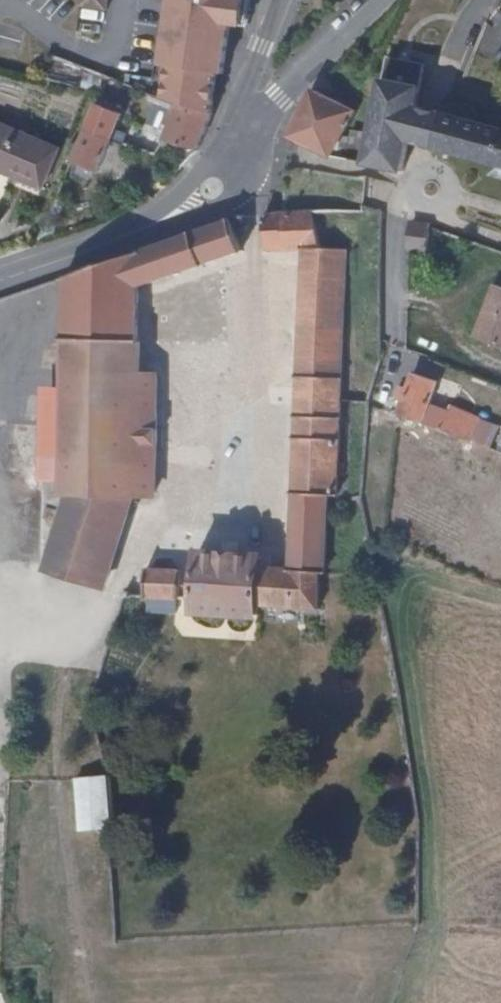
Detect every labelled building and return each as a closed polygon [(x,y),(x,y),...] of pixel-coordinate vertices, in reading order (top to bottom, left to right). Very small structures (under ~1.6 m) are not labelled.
[(163,61),(169,62),(165,93),(175,97),(210,109),(218,68),(223,68),(229,20),(239,20),(240,7),(234,6),(235,0),(171,0),(163,61)] [(413,59),(414,53),(402,50),(400,56),(413,59)] [(419,104),(428,64),(415,60),(413,59),(400,56),(388,53),(384,68),(381,75),(370,144),(366,161),(402,168),(411,138),(419,104)] [(336,136),(349,108),(311,92),(291,136),(326,152),(366,161),(370,144),(336,136)] [(192,139),(210,109),(175,97),(170,108),(166,107),(158,123),(162,124),(159,132),(187,138),(192,139)] [(105,131),(112,110),(85,98),(75,122),(105,131)] [(427,141),(436,109),(432,108),(419,104),(411,138),(424,140),(427,141)] [(436,109),(427,141),(485,157),(482,168),(500,174),(500,130),(436,109)] [(94,159),(105,131),(75,122),(64,149),(94,159)] [(48,146),(0,131),(0,174),(33,183),(48,146)] [(330,478),(333,428),(347,234),(316,236),(314,199),(260,202),(261,239),(303,238),(287,559),(260,559),(260,553),(194,554),(192,595),(192,609),(259,609),(259,600),(307,599),(308,559),(316,559),(322,479),(330,478)] [(152,482),(159,358),(138,357),(141,276),(189,257),(235,240),(227,211),(62,274),(59,379),(55,470),(55,489),(69,488),(47,566),(89,581),(114,512),(126,484),(142,483),(152,482)] [(431,245),(435,227),(412,216),(407,244),(426,247),(431,245)] [(495,282),(486,305),(500,310),(500,284),(495,282)] [(486,305),(474,336),(500,347),(500,310),(486,305)] [(435,376),(411,366),(393,406),(500,449),(500,424),(427,394),(435,376)] [(369,390),(372,375),(372,368),(353,367),(351,389),(369,390)] [(55,470),(59,379),(43,379),(40,469),(55,470)] [(359,481),(365,427),(341,426),(340,444),(345,445),(343,480),(359,481)] [(103,586),(142,483),(126,484),(114,512),(89,581),(103,586)] [(47,566),(69,488),(55,489),(35,561),(47,566)] [(180,594),(181,567),(143,565),(136,608),(172,611),(174,594),(180,594)] [(118,818),(102,767),(71,772),(79,829),(108,824),(121,822),(118,818)] [(126,849),(121,822),(108,824),(112,851),(126,849)]
